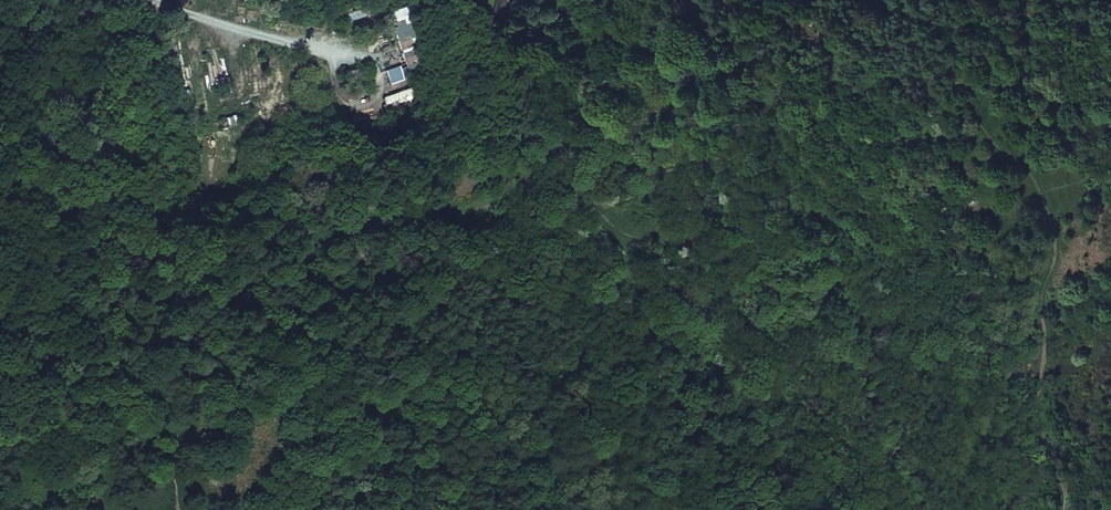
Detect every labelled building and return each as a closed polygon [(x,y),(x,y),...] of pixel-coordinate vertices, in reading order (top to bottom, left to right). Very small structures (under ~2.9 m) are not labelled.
[(398,13),(403,29),(409,27),(404,11),(398,13)]
